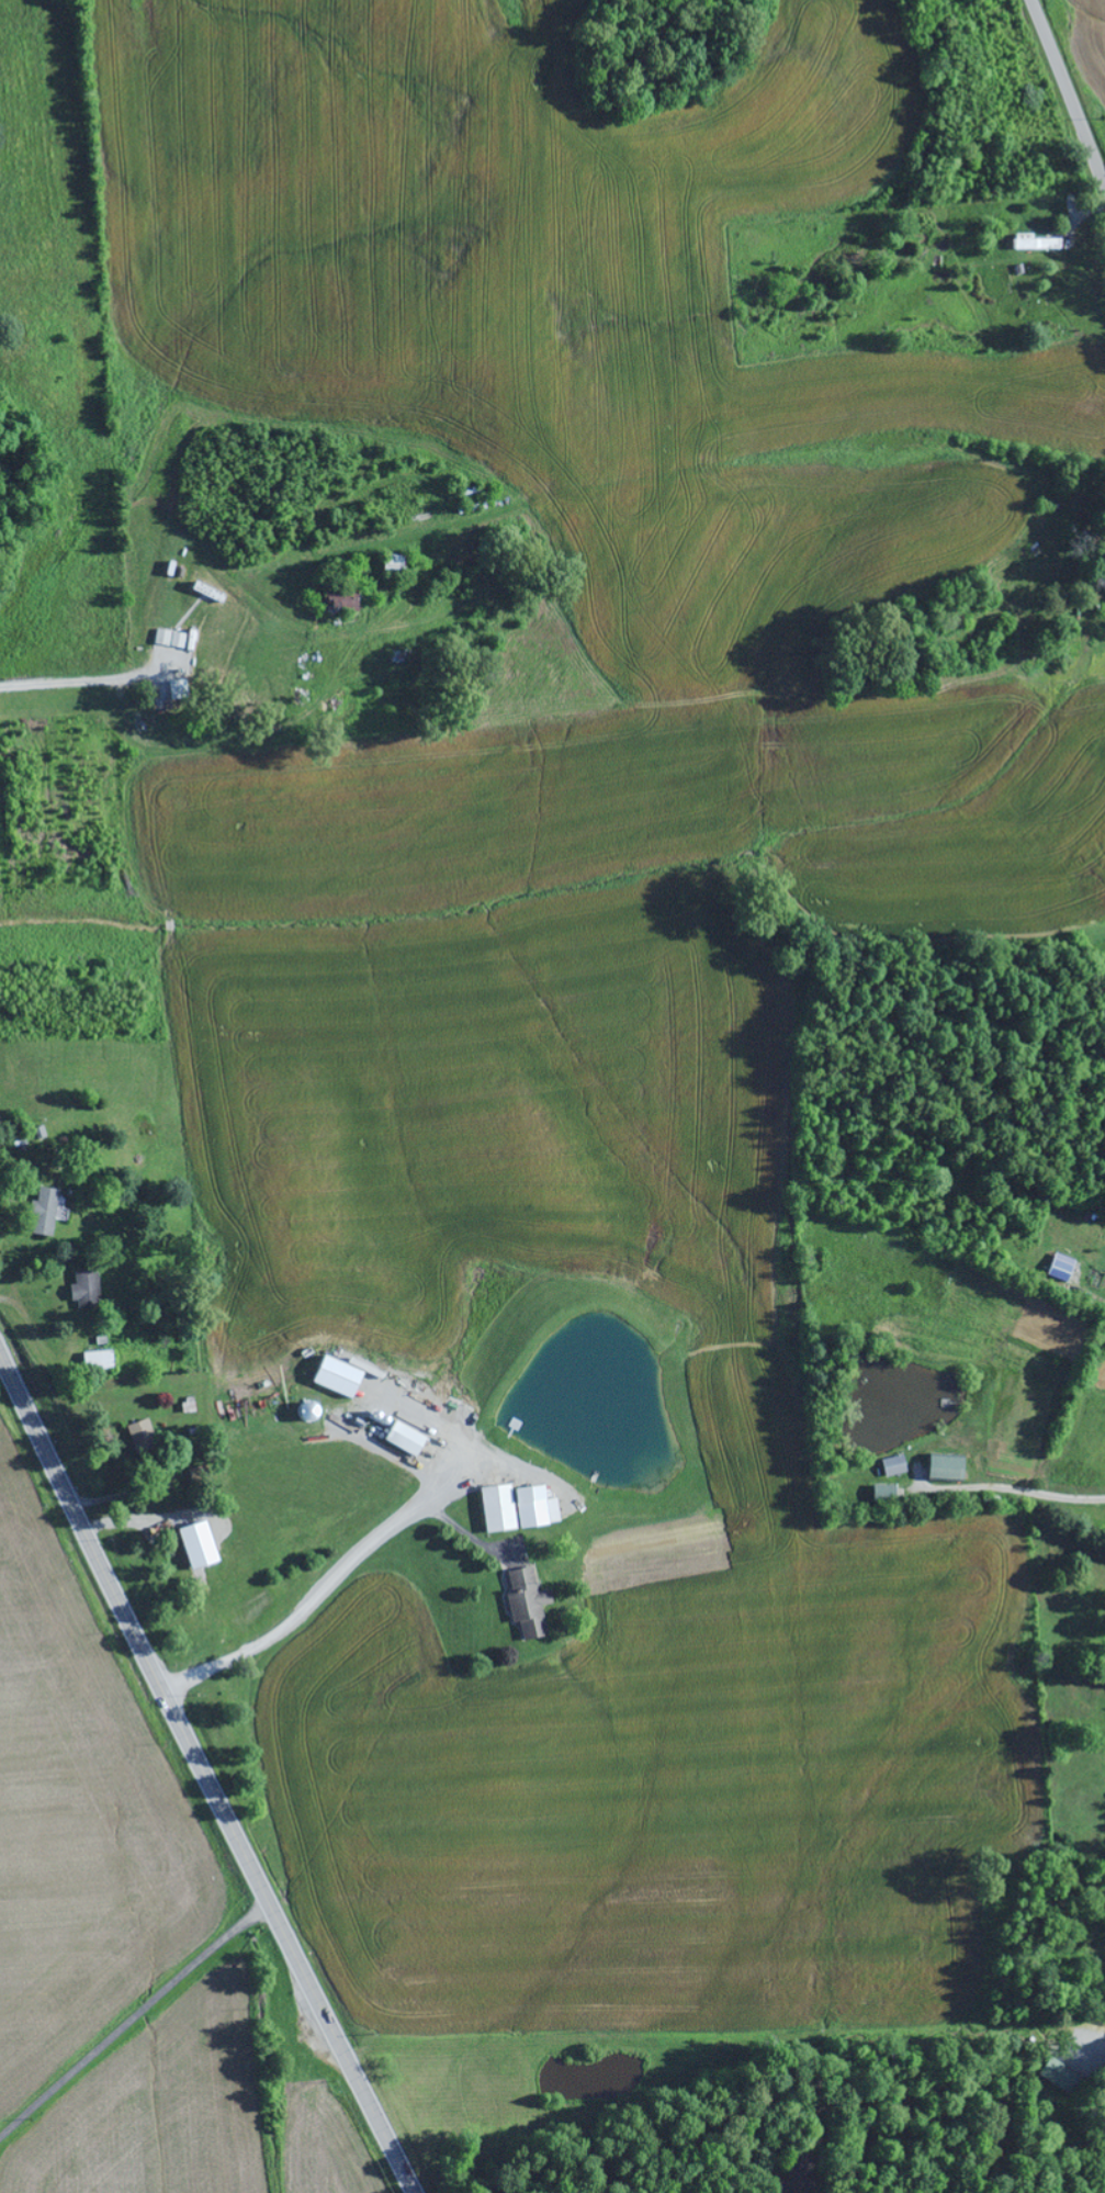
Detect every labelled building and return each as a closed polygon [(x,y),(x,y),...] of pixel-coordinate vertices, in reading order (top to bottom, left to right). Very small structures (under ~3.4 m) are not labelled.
[(1010,251),(1059,250),(1059,238),(1010,239),(1010,251)] [(400,556),(381,554),(379,576),(399,577),(400,556)] [(326,614),(352,610),(349,591),(323,595),(326,614)] [(153,643),(181,649),(184,635),(155,629),(153,643)] [(52,1237),(56,1190),(35,1188),(30,1235),(52,1237)] [(68,1310),(97,1309),(96,1272),(71,1272),(72,1287),(67,1287),(68,1310)] [(357,1373),(317,1356),(306,1383),(347,1399),(357,1373)] [(123,1426),(132,1452),(154,1445),(146,1419),(123,1426)] [(420,1436),(387,1422),(379,1443),(412,1457),(420,1436)] [(882,1477),(904,1474),(901,1457),(879,1460),(882,1477)] [(958,1482),(959,1459),(924,1458),(923,1482),(958,1482)] [(476,1489),(482,1534),(514,1530),(514,1529),(557,1524),(554,1499),(542,1500),(540,1486),(507,1490),(506,1485),(476,1489)] [(869,1502),(893,1503),(893,1486),(870,1485),(869,1502)] [(214,1563),(201,1522),(173,1530),(185,1572),(214,1563)] [(545,1637),(539,1606),(547,1605),(544,1590),(535,1592),(529,1567),(505,1572),(510,1596),(504,1597),(510,1624),(516,1623),(520,1642),(545,1637)] [(1070,2070),(1049,2057),(1039,2075),(1060,2087),(1070,2070)]
